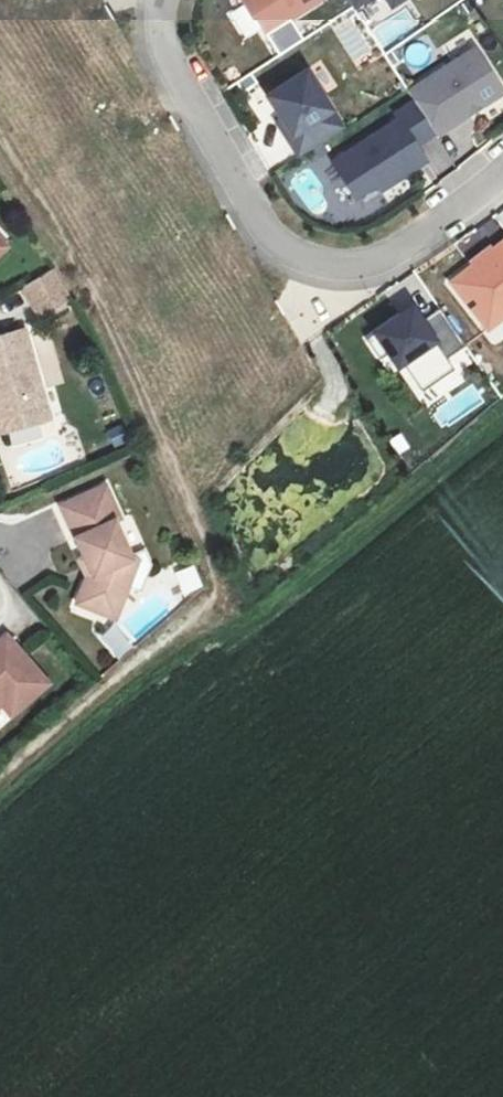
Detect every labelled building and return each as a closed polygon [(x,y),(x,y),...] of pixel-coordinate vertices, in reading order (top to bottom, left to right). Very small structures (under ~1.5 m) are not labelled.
[(226,14),(245,47),(325,2),(324,0),(241,0),(243,4),(226,14)] [(375,0),(351,0),(358,11),(375,0)] [(394,10),(410,0),(387,0),(394,10)] [(297,158),(346,128),(309,66),(260,96),(297,158)] [(431,130),(411,100),(392,112),(395,118),(330,160),(352,195),(386,175),(390,180),(423,159),(413,142),(431,130)] [(484,336),(502,322),(502,238),(444,281),(484,336)] [(16,289),(35,323),(71,304),(52,270),(16,289)] [(371,330),(420,410),(465,382),(449,357),(462,349),(439,312),(424,322),(413,305),(371,330)] [(24,328),(0,335),(0,432),(49,418),(24,328)] [(120,518),(105,485),(67,503),(82,534),(75,537),(84,557),(92,575),(87,577),(83,587),(87,596),(112,605),(121,601),(128,583),(120,563),(131,558),(114,521),(120,518)] [(67,503),(61,506),(75,537),(82,534),(67,503)] [(187,556),(166,565),(174,586),(195,577),(187,556)] [(84,557),(79,559),(87,577),(92,575),(84,557)] [(120,563),(128,583),(137,559),(131,558),(120,563)] [(83,587),(77,603),(116,618),(121,601),(112,605),(87,596),(83,587)] [(48,683),(6,634),(0,639),(0,704),(1,704),(11,695),(21,706),(48,683)] [(1,704),(11,715),(21,706),(11,695),(1,704)]
